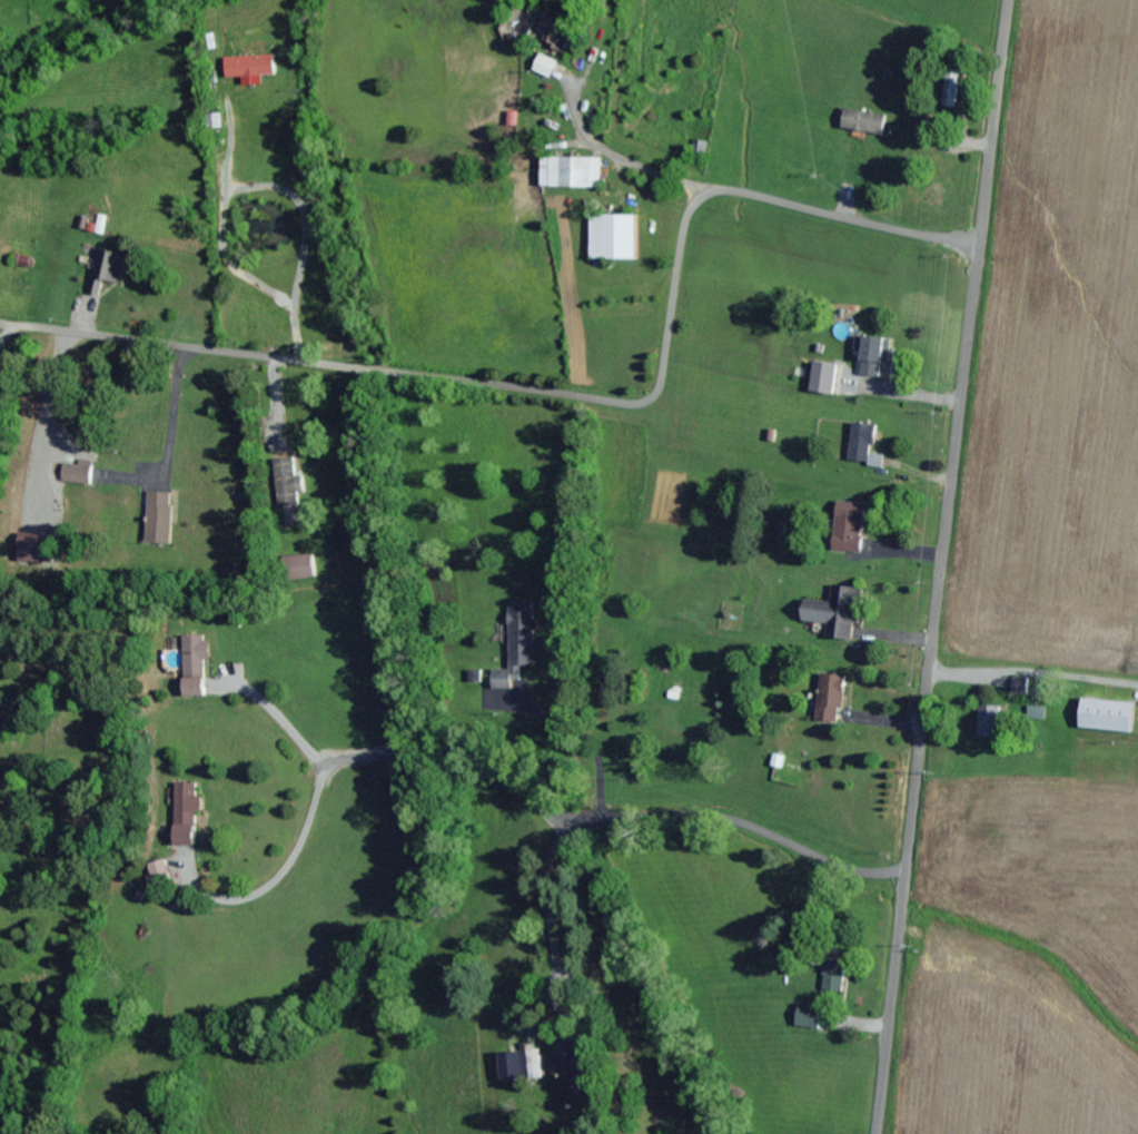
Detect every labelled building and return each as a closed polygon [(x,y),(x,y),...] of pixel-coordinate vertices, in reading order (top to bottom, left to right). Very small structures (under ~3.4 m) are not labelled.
[(537,26),(557,51),(580,34),(561,8),(537,26)] [(552,81),(560,64),(542,56),(534,72),(552,81)] [(956,70),(946,70),(946,108),(956,108),(956,70)] [(887,118),(846,111),(843,131),(884,138),(887,118)] [(542,190),(603,190),(603,160),(542,160),(542,190)] [(592,263),(640,263),(640,218),(592,218),(592,263)] [(123,287),(131,256),(101,249),(89,294),(102,297),(106,282),(123,287)] [(863,377),(884,378),(886,338),(865,337),(863,377)] [(884,468),(884,457),(874,457),(876,426),(853,424),(850,465),(884,468)] [(306,506),(304,478),(298,478),(297,460),(276,461),(279,508),(306,506)] [(94,467),(65,466),(64,484),(94,484),(94,467)] [(149,545),(175,546),(176,494),(149,494),(149,545)] [(834,553),(863,555),(867,506),(838,504),(834,553)] [(285,557),(285,580),(317,580),(317,557),(285,557)] [(833,639),(858,642),(863,591),(837,589),(833,639)] [(534,603),(509,603),(509,670),(500,670),(500,683),(522,683),(522,669),(534,669),(534,603)] [(210,637),(185,637),(185,697),(210,697),(210,637)] [(848,677),(822,674),(816,723),(842,726),(848,677)] [(1082,730),(1134,734),(1136,703),(1084,700),(1082,730)] [(177,847),(199,847),(199,813),(203,813),(203,785),(178,784),(177,847)] [(173,883),(166,862),(150,867),(156,888),(173,883)] [(827,997),(848,996),(844,961),(824,963),(827,997)] [(823,1010),(802,1006),(798,1027),(820,1030),(823,1010)] [(565,1111),(592,1107),(583,1040),(556,1043),(565,1111)] [(520,1077),(520,1053),(509,1054),(510,1077),(520,1077)]
